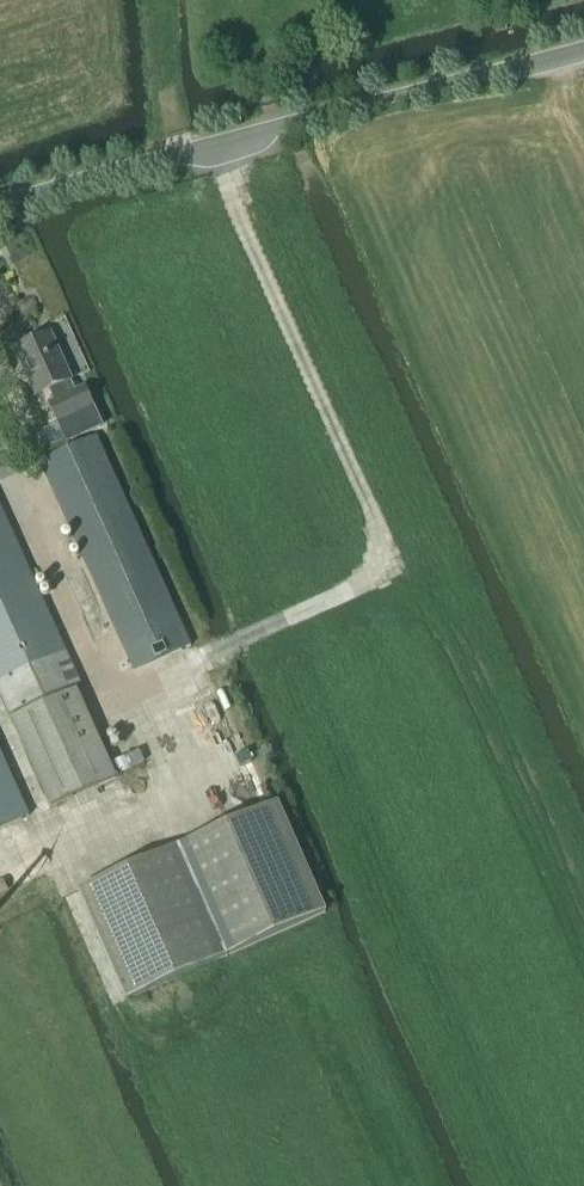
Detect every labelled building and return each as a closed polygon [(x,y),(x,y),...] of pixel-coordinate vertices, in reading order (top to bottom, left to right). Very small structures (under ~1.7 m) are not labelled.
[(50,335),(17,350),(37,395),(49,389),(55,403),(50,405),(56,418),(67,443),(102,427),(85,389),(76,393),(50,335)] [(134,672),(190,646),(96,438),(39,463),(134,672)] [(9,716),(79,684),(0,509),(0,696),(9,716)] [(50,807),(115,778),(76,690),(11,719),(50,807)] [(30,816),(0,750),(0,830),(30,816)] [(277,804),(79,892),(127,1001),(325,914),(277,804)]
